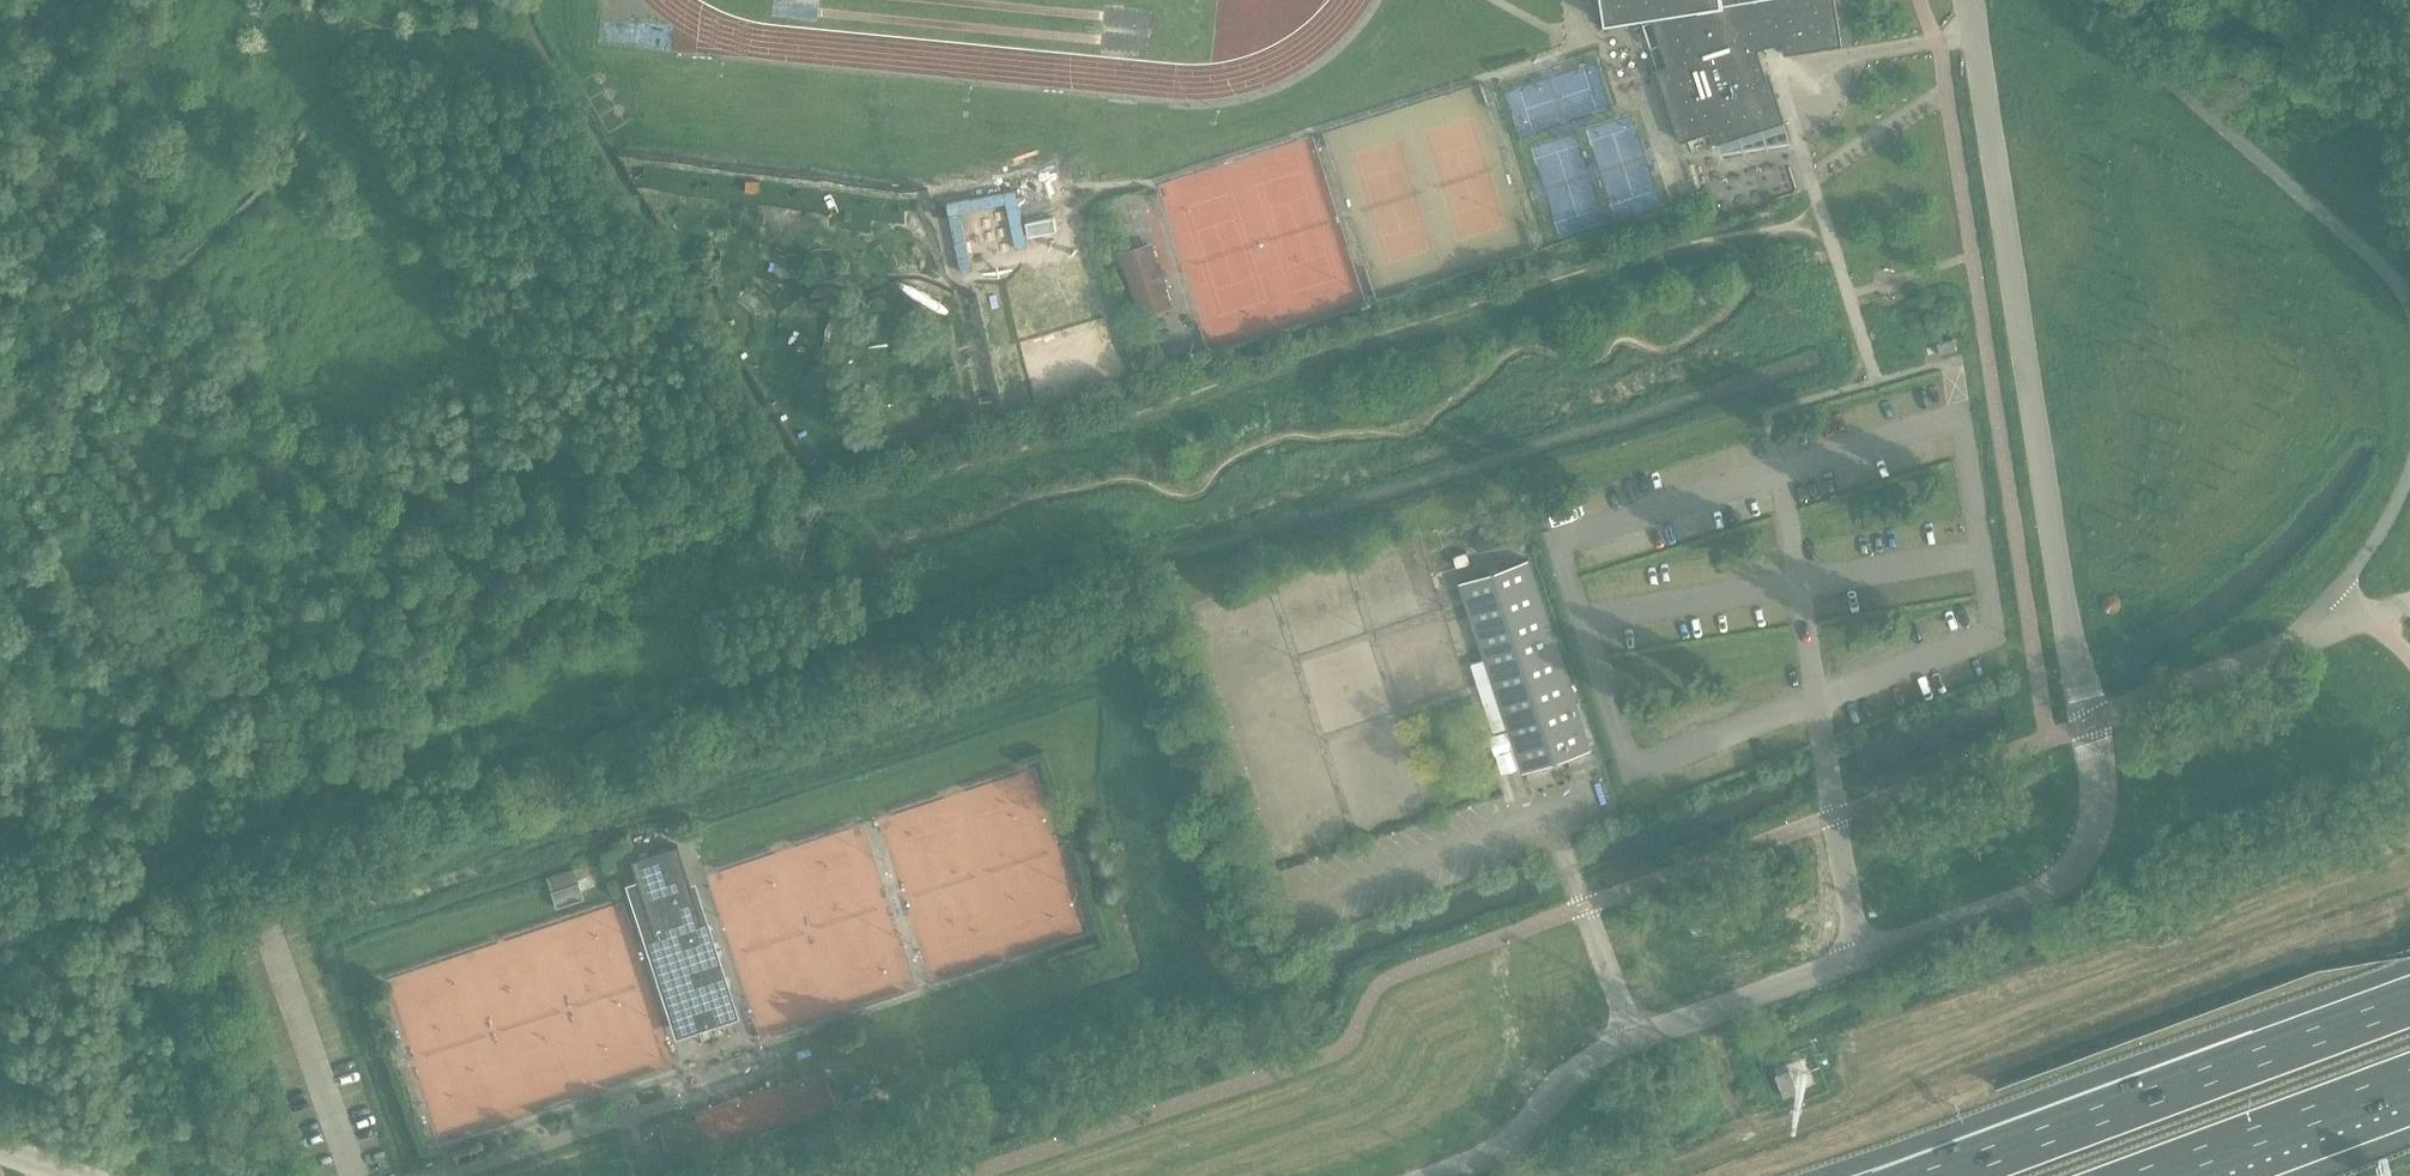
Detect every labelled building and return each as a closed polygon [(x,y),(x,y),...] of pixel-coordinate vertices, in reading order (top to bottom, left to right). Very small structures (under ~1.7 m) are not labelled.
[(1606,22),(1652,15),(1668,66),(1658,69),(1681,142),(1713,131),(1717,144),(1786,121),(1771,77),(1768,78),(1759,50),(1768,47),(1783,42),(1785,54),(1843,45),(1836,0),(1603,0),(1606,22)] [(945,248),(1013,233),(1009,216),(1056,206),(1050,179),(936,205),(945,248)] [(1152,249),(1124,258),(1142,312),(1169,304),(1163,286),(1165,285),(1159,266),(1157,267),(1152,249)] [(1955,339),(1938,343),(1941,354),(1958,350),(1955,339)] [(1590,741),(1529,560),(1461,582),(1475,625),(1490,668),(1494,682),(1521,764),(1590,741)] [(1494,682),(1490,668),(1475,673),(1480,687),(1494,682)] [(655,938),(679,1012),(727,997),(702,923),(703,923),(678,845),(630,861),(655,938)] [(1790,1070),(1777,1075),(1785,1097),(1798,1092),(1790,1070)]
